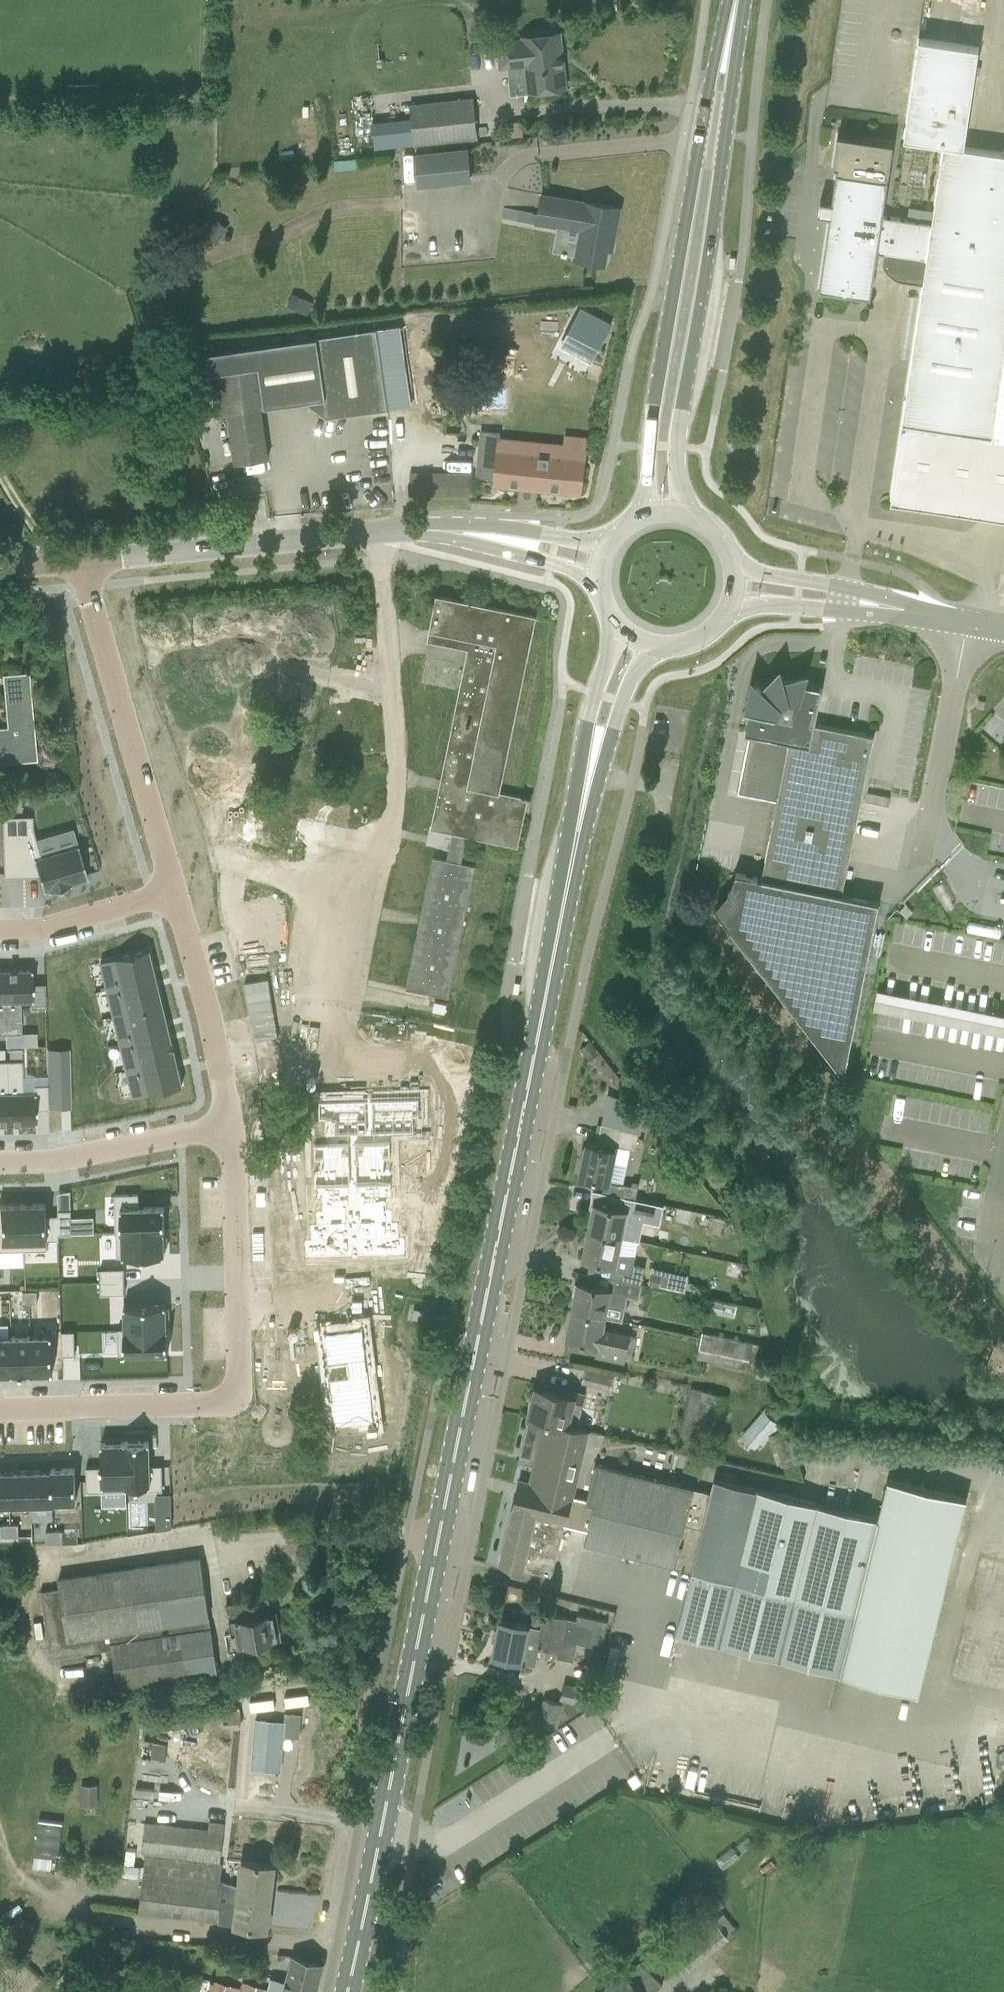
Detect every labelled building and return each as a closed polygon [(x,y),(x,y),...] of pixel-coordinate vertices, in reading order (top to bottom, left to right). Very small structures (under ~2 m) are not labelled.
[(530,92),(567,87),(561,32),(523,37),(524,39),(498,42),(501,68),(527,65),(530,92)] [(964,146),(979,47),(919,38),(904,137),(944,144),(932,222),(883,215),(895,143),(841,135),(836,171),(837,171),(819,288),(871,296),(877,252),(884,253),(883,263),(887,271),(896,278),(899,280),(905,281),(923,283),(890,501),(1003,518),(1003,152),(964,146)] [(410,103),(414,144),(478,137),(474,96),(410,103)] [(522,121),(506,123),(507,138),(523,136),(522,121)] [(411,185),(463,180),(460,149),(407,155),(411,185)] [(335,170),(357,169),(356,158),(334,159),(335,170)] [(574,258),(605,264),(609,238),(614,239),(620,207),(584,200),(584,203),(543,195),(538,223),(579,231),(574,258)] [(909,204),(907,216),(925,219),(927,208),(909,204)] [(194,248),(208,222),(199,218),(186,244),(194,248)] [(217,218),(206,231),(219,242),(229,229),(217,218)] [(308,300),(293,292),(287,305),(302,313),(308,300)] [(568,332),(600,348),(613,323),(581,307),(568,332)] [(376,327),(385,393),(409,390),(400,326),(401,326),(400,324),(397,324),(398,324),(378,327),(376,327)] [(230,414),(236,463),(269,458),(266,438),(262,407),(307,401),(327,416),(388,408),(385,393),(376,327),(317,336),(209,351),(218,415),(230,414)] [(485,351),(467,356),(472,372),(489,367),(485,351)] [(443,385),(450,390),(458,377),(451,372),(443,385)] [(494,482),(581,491),(585,459),(564,457),(498,450),(500,432),(482,431),(479,456),(477,475),(495,477),(494,482)] [(472,495),(472,473),(411,472),(410,494),(472,495)] [(467,835),(481,838),(518,845),(524,815),(520,815),(524,797),(531,799),(532,797),(522,795),(522,796),(500,791),(501,784),(506,760),(507,760),(507,758),(506,758),(513,727),(514,725),(513,725),(520,692),(526,661),(527,661),(527,660),(526,659),(533,628),(534,628),(536,615),(437,595),(430,630),(477,639),(475,649),(469,648),(441,781),(447,782),(445,793),(439,791),(432,828),(454,832),(448,860),(433,856),(406,988),(425,992),(425,988),(431,989),(430,993),(448,996),(475,865),(462,862),(467,835)] [(29,672),(3,674),(7,727),(0,727),(0,763),(36,759),(29,672)] [(879,901),(876,901),(842,894),(874,735),(815,723),(820,696),(812,695),(814,686),(802,684),(803,680),(802,679),(802,680),(782,682),(780,677),(779,677),(779,678),(762,690),(758,687),(757,688),(757,689),(747,710),(745,710),(744,711),(750,712),(747,731),(746,730),(746,732),(750,732),(738,792),(777,799),(762,878),(736,873),(729,892),(715,907),(774,982),(844,1074),(861,989),(879,901)] [(36,843),(17,843),(17,867),(41,867),(46,883),(51,881),(52,883),(73,877),(73,875),(91,869),(82,837),(38,849),(36,843)] [(169,969),(163,941),(112,952),(119,981),(169,969)] [(125,1008),(175,997),(169,969),(119,981),(125,1008)] [(31,970),(4,971),(6,1033),(20,1033),(20,1000),(31,1000),(31,1007),(45,1007),(44,983),(31,983),(31,970)] [(874,987),(870,1007),(1003,1034),(1003,1013),(874,987)] [(175,997),(125,1008),(131,1036),(181,1024),(175,997)] [(181,1024),(131,1036),(138,1063),(188,1051),(181,1024)] [(599,1053),(589,1041),(580,1048),(590,1060),(599,1053)] [(21,1048),(8,1049),(9,1060),(22,1059),(21,1048)] [(60,1048),(48,1049),(48,1061),(60,1060),(60,1048)] [(194,1081),(188,1051),(138,1063),(144,1091),(194,1081)] [(9,1060),(6,1060),(8,1123),(36,1122),(35,1109),(48,1108),(47,1084),(33,1084),(33,1091),(23,1091),(22,1059),(9,1060)] [(8,1123),(6,1060),(5,1060),(0,1060),(0,1123),(8,1123)] [(60,1060),(48,1061),(48,1072),(60,1072),(60,1060)] [(60,1072),(48,1072),(49,1084),(61,1084),(60,1072)] [(61,1084),(49,1084),(49,1097),(61,1096),(61,1084)] [(61,1096),(49,1097),(49,1108),(61,1108),(61,1096)] [(421,1115),(421,1097),(319,1100),(320,1118),(326,1118),(327,1142),(315,1143),(315,1158),(321,1158),(321,1170),(315,1170),(316,1198),(322,1198),(323,1210),(316,1211),(317,1223),(311,1223),(311,1239),(305,1239),(306,1258),(407,1255),(406,1236),(400,1237),(400,1221),(394,1221),(393,1208),(387,1208),(387,1196),(393,1196),(392,1168),(386,1168),(386,1156),(392,1156),(391,1132),(415,1131),(415,1115),(421,1115)] [(606,1099),(602,1123),(641,1130),(645,1105),(606,1099)] [(640,1131),(602,1123),(598,1145),(587,1143),(580,1175),(605,1181),(603,1192),(636,1199),(638,1186),(623,1183),(627,1163),(616,1161),(618,1150),(615,1149),(616,1145),(636,1148),(640,1131)] [(6,1235),(6,1236),(30,1235),(30,1198),(6,1198),(6,1211),(0,1211),(0,1235),(6,1235)] [(30,1198),(30,1235),(55,1235),(55,1234),(67,1234),(67,1228),(66,1209),(55,1210),(54,1198),(30,1198)] [(637,1213),(638,1204),(628,1201),(627,1210),(595,1203),(589,1231),(621,1237),(624,1222),(642,1226),(644,1214),(637,1213)] [(129,1203),(130,1227),(174,1227),(173,1202),(129,1203)] [(66,1209),(67,1228),(79,1228),(79,1204),(67,1204),(66,1209)] [(174,1227),(130,1227),(130,1228),(131,1228),(131,1252),(173,1251),(173,1228),(174,1228),(174,1227)] [(588,1272),(588,1273),(642,1283),(645,1265),(634,1263),(636,1256),(618,1253),(621,1237),(589,1231),(583,1259),(614,1265),(612,1277),(588,1272)] [(122,1277),(146,1276),(146,1264),(121,1264),(122,1277)] [(662,1275),(651,1272),(648,1285),(660,1287),(662,1275)] [(639,1297),(642,1283),(588,1273),(586,1284),(579,1282),(573,1311),(605,1317),(623,1321),(628,1295),(639,1297)] [(146,1276),(122,1277),(122,1290),(146,1289),(146,1276)] [(131,1326),(176,1325),(176,1324),(175,1324),(174,1301),(132,1302),(132,1325),(131,1325),(131,1326)] [(602,1328),(605,1317),(573,1311),(567,1338),(599,1344),(597,1353),(624,1359),(630,1333),(602,1328)] [(374,1419),(375,1423),(377,1423),(364,1324),(362,1324),(363,1327),(327,1331),(327,1328),(325,1328),(338,1428),(339,1428),(339,1424),(374,1419)] [(176,1325),(131,1326),(132,1350),(176,1350),(176,1325)] [(69,1338),(69,1352),(82,1351),(81,1327),(68,1327),(69,1338)] [(17,1369),(37,1369),(37,1331),(16,1332),(17,1369)] [(59,1331),(37,1331),(37,1369),(59,1369),(59,1331)] [(0,1332),(0,1370),(17,1369),(16,1332),(0,1332)] [(747,1368),(749,1359),(733,1355),(736,1340),(703,1332),(698,1357),(747,1368)] [(733,1355),(749,1359),(760,1361),(763,1345),(736,1340),(733,1355)] [(611,1388),(614,1377),(586,1370),(583,1381),(611,1388)] [(704,1451),(709,1433),(718,1435),(721,1423),(727,1395),(713,1392),(713,1391),(691,1386),(680,1433),(683,1434),(682,1447),(691,1449),(691,1448),(704,1451)] [(545,1420),(545,1422),(587,1431),(588,1427),(567,1423),(571,1404),(581,1406),(584,1393),(560,1387),(559,1392),(537,1387),(530,1416),(545,1420)] [(783,1416),(768,1404),(741,1436),(755,1448),(760,1442),(763,1445),(770,1438),(774,1453),(778,1451),(783,1465),(795,1462),(786,1430),(776,1432),(784,1423),(780,1419),(783,1416)] [(587,1504),(587,1501),(571,1498),(587,1431),(545,1422),(540,1439),(542,1440),(531,1485),(522,1483),(523,1479),(521,1479),(514,1507),(515,1507),(501,1563),(553,1575),(566,1517),(582,1521),(586,1504),(587,1504)] [(131,1484),(132,1484),(131,1439),(131,1440),(107,1441),(108,1469),(96,1469),(96,1493),(108,1493),(108,1483),(131,1483),(131,1484)] [(156,1439),(131,1439),(132,1484),(156,1483),(156,1492),(169,1492),(168,1468),(156,1468),(156,1439)] [(878,1516),(757,1487),(715,1477),(711,1492),(595,1465),(587,1501),(587,1504),(586,1504),(582,1521),(590,1523),(584,1544),(693,1570),(693,1572),(692,1572),(677,1635),(919,1692),(927,1659),(966,1496),(887,1477),(878,1516)] [(57,1468),(36,1468),(36,1502),(58,1501),(57,1466),(57,1468)] [(57,1466),(58,1501),(59,1501),(59,1500),(81,1500),(80,1466),(57,1466)] [(14,1468),(0,1468),(0,1502),(14,1502),(14,1468)] [(14,1502),(36,1502),(36,1468),(14,1468),(14,1502)] [(156,1493),(156,1529),(172,1526),(171,1493),(156,1493)] [(15,1534),(15,1546),(23,1546),(23,1533),(15,1534)] [(15,1546),(15,1534),(7,1534),(7,1546),(15,1546)] [(119,1687),(218,1672),(201,1558),(59,1579),(60,1589),(41,1592),(51,1657),(113,1648),(119,1687)] [(243,1645),(276,1638),(268,1597),(227,1604),(232,1634),(241,1632),(243,1645)] [(545,1612),(541,1628),(501,1619),(493,1656),(536,1665),(538,1648),(558,1651),(557,1656),(573,1660),(576,1642),(603,1647),(607,1622),(613,1623),(615,1615),(590,1610),(588,1617),(578,1615),(577,1619),(545,1612)] [(582,1707),(583,1705),(561,1699),(560,1702),(544,1697),(537,1723),(558,1728),(559,1723),(582,1707)] [(227,1707),(229,1723),(242,1722),(240,1706),(227,1707)] [(281,1729),(296,1731),(298,1719),(282,1718),(281,1723),(258,1721),(252,1772),(276,1775),(280,1737),(281,1729)] [(153,1742),(151,1759),(165,1760),(167,1743),(153,1742)] [(98,1784),(82,1784),(82,1806),(98,1806),(98,1784)] [(63,1822),(39,1819),(35,1854),(52,1856),(59,1857),(63,1822)] [(272,1888),(274,1871),(275,1864),(242,1860),(240,1885),(221,1880),(223,1863),(220,1863),(224,1832),(145,1823),(142,1852),(146,1853),(143,1878),(223,1887),(222,1897),(227,1898),(226,1903),(239,1905),(239,1901),(253,1903),(254,1886),(272,1888)] [(235,1924),(268,1928),(272,1888),(254,1886),(253,1903),(239,1901),(239,1905),(226,1903),(227,1898),(222,1897),(223,1887),(143,1878),(140,1910),(224,1919),(223,1922),(235,1924)] [(735,1926),(725,1912),(716,1919),(708,1908),(663,1942),(686,1971),(730,1938),(726,1932),(735,1926)] [(324,1963),(293,1955),(283,1991),(316,1991),(324,1963)] [(674,1965),(677,1962),(672,1955),(669,1958),(674,1965)] [(639,1962),(626,1975),(623,1972),(604,1991),(655,1991),(662,1984),(639,1962)] [(269,1988),(243,1981),(241,1987),(203,1977),(201,1982),(241,1991),(268,1991),(269,1988)] [(110,1987),(96,1979),(88,1991),(107,1991),(110,1987)] [(241,1991),(201,1982),(200,1985),(192,1983),(190,1991),(241,1991)]
